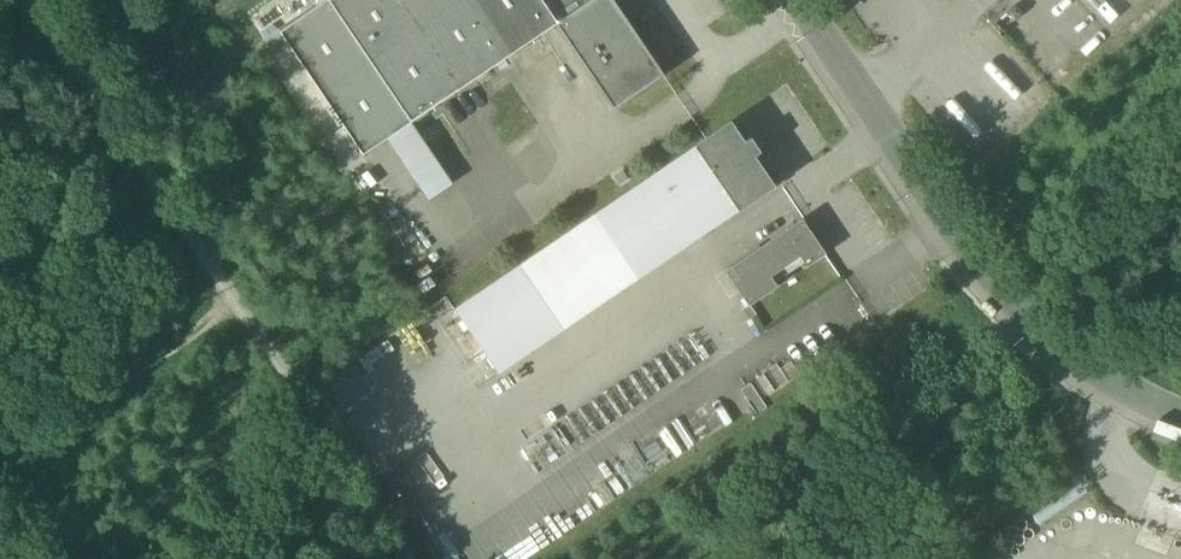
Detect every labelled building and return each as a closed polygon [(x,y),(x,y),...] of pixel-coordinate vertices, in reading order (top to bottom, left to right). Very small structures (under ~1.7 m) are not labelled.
[(411,122),(328,0),(327,0),(280,32),(363,155),(388,138),(411,122)] [(459,90),(398,0),(328,0),(411,122),(459,90)] [(507,58),(468,0),(398,0),(459,90),(507,58)] [(558,23),(542,0),(468,0),(507,58),(556,24),(558,23)] [(558,23),(592,0),(542,0),(558,23)] [(558,23),(556,24),(613,110),(665,75),(614,0),(592,0),(558,23)] [(452,183),(411,122),(388,138),(429,199),(452,183)] [(695,147),(655,174),(698,238),(739,211),(775,187),(755,157),(761,153),(751,139),(745,143),(731,122),(695,147)] [(698,238),(655,174),(454,309),(497,373),(498,373),(698,238)] [(726,272),(749,306),(757,301),(750,291),(771,277),(801,257),(807,267),(826,254),(803,220),(726,272)]
